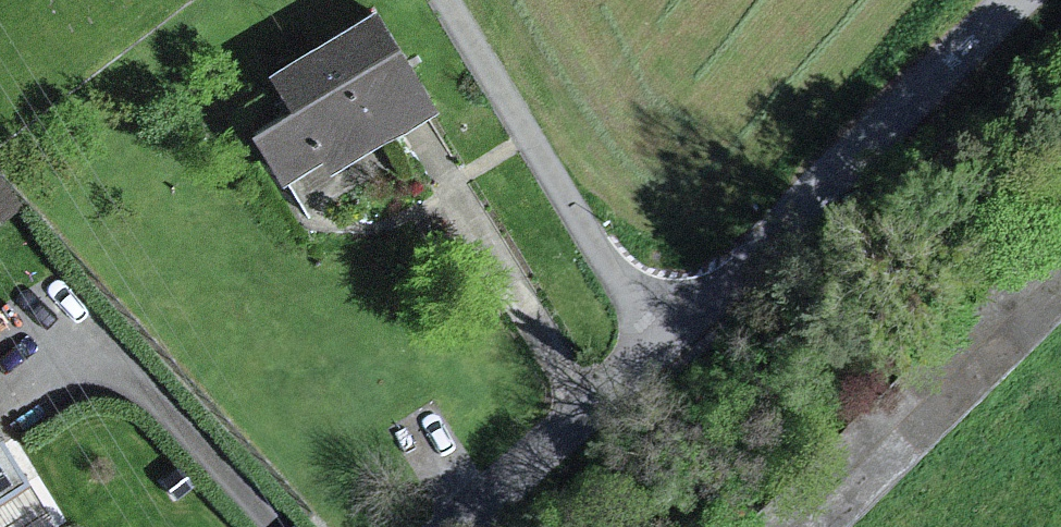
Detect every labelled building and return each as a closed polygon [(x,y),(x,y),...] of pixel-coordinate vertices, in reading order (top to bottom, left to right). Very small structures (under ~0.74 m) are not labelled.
[(430,120),(367,17),(260,82),(282,118),(239,144),(270,194),(314,167),(325,184),(430,120)] [(0,453),(0,507),(25,492),(0,453)]
